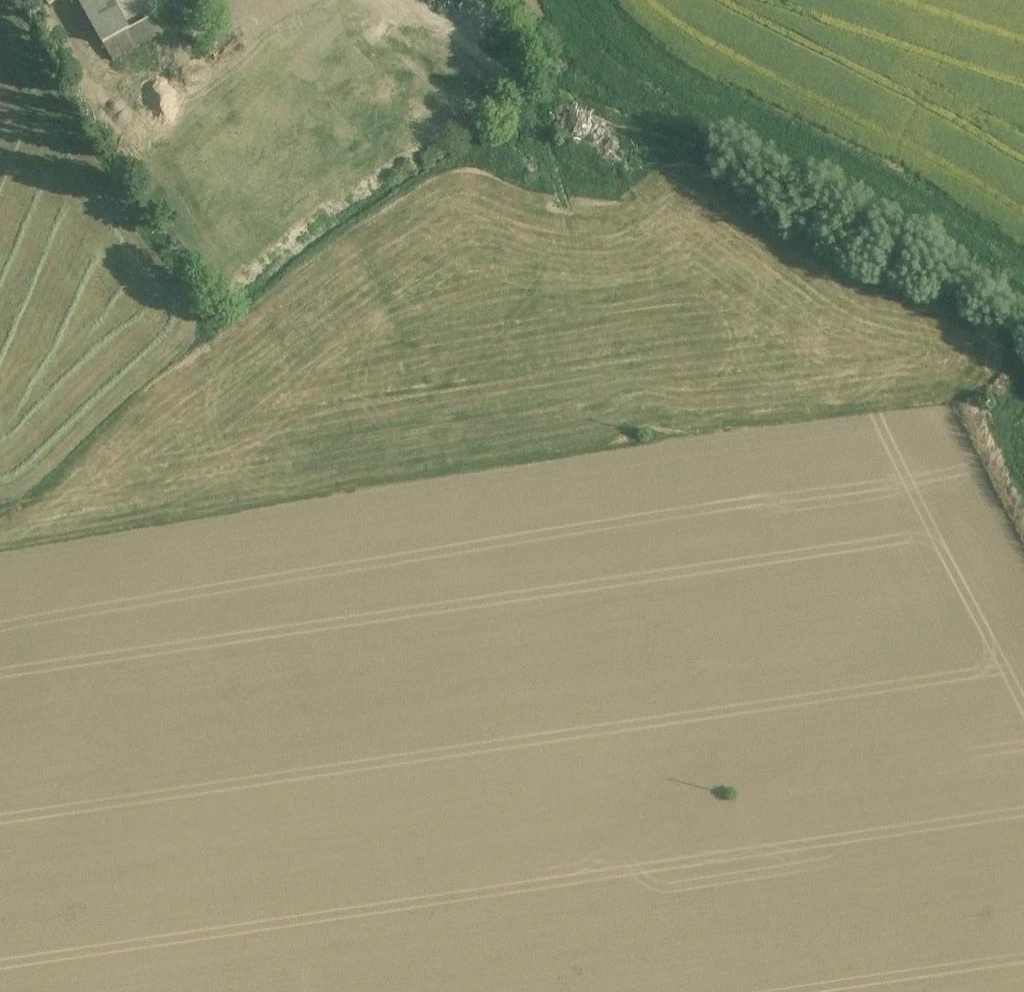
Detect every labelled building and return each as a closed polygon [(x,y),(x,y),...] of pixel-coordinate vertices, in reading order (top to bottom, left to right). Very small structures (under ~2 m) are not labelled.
[(82,10),(101,0),(77,0),(82,10)] [(82,10),(103,48),(112,44),(132,33),(130,29),(114,0),(101,0),(82,10)] [(158,34),(150,18),(130,29),(132,33),(112,44),(118,55),(158,34)]
